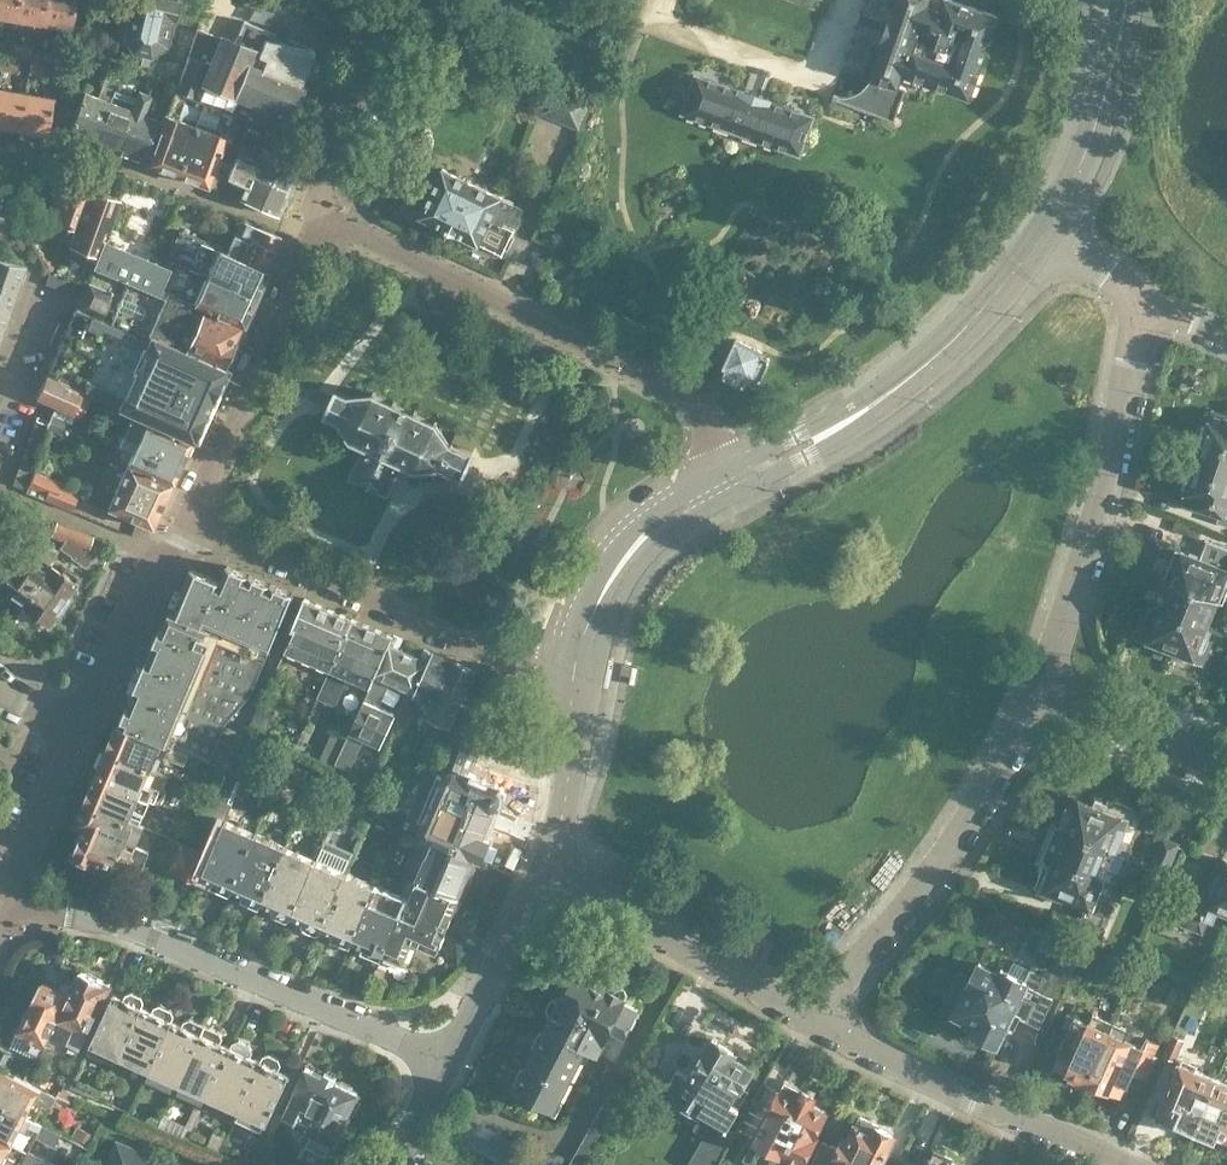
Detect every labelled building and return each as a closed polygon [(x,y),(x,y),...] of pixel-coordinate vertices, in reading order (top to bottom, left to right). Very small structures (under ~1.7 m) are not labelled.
[(12,17),(14,0),(0,0),(0,15),(12,17)] [(12,17),(41,21),(44,0),(14,0),(12,17)] [(41,21),(71,26),(75,0),(44,0),(41,21)] [(119,55),(131,57),(131,59),(148,63),(149,61),(161,64),(162,64),(165,64),(164,69),(178,72),(195,22),(181,19),(181,20),(172,18),(172,17),(175,17),(178,1),(175,0),(129,0),(127,6),(129,7),(123,34),(119,55)] [(833,97),(895,120),(906,86),(899,84),(903,73),(970,97),(998,16),(954,0),(942,0),(939,8),(927,4),(928,0),(898,0),(871,77),(867,83),(862,89),(854,93),(845,95),(839,94),(835,93),(833,97)] [(177,88),(176,90),(203,100),(235,111),(278,128),(285,115),(289,117),(302,84),(300,83),(314,47),(289,37),(290,34),(275,27),(274,31),(244,19),(235,40),(221,34),(221,35),(198,27),(177,88)] [(8,55),(28,58),(30,46),(10,42),(8,55)] [(47,61),(64,64),(66,51),(49,48),(47,61)] [(0,70),(0,71),(16,73),(18,60),(2,58),(0,70)] [(27,76),(44,79),(47,65),(30,61),(27,76)] [(69,133),(94,143),(122,65),(121,65),(121,66),(108,62),(106,70),(108,70),(98,95),(85,90),(69,133)] [(696,75),(683,113),(800,154),(814,116),(696,75)] [(538,112),(580,129),(592,97),(551,81),(538,112)] [(146,162),(177,174),(203,100),(176,90),(177,88),(174,87),(146,162)] [(21,128),(27,93),(0,88),(0,125),(21,128)] [(133,107),(117,151),(142,160),(157,117),(144,112),(151,93),(139,88),(133,107)] [(113,89),(94,143),(117,151),(133,107),(136,97),(113,89)] [(27,93),(21,128),(48,133),(54,97),(27,93)] [(203,100),(177,174),(207,185),(235,111),(203,100)] [(233,162),(289,189),(301,163),(262,146),(257,158),(238,150),(233,162)] [(289,189),(233,162),(227,176),(245,185),(240,197),(278,214),(289,189)] [(420,214),(503,255),(506,248),(508,249),(514,236),(512,236),(515,229),(513,228),(522,209),(513,204),(514,202),(443,167),(420,214)] [(99,255),(105,240),(120,197),(100,190),(101,185),(64,171),(47,216),(76,228),(70,244),(99,255)] [(242,233),(276,247),(281,235),(237,218),(235,222),(245,226),(242,233)] [(165,287),(243,322),(277,247),(276,247),(242,233),(236,230),(227,251),(203,240),(204,238),(183,229),(183,231),(180,230),(168,258),(171,259),(167,267),(156,291),(162,294),(165,287)] [(167,267),(105,240),(94,266),(156,291),(167,267)] [(17,291),(25,267),(0,260),(0,285),(17,291)] [(94,266),(76,306),(147,338),(149,332),(224,365),(243,322),(165,287),(162,294),(156,291),(94,266)] [(9,313),(17,291),(0,285),(0,310),(9,313)] [(52,344),(39,371),(45,374),(45,373),(92,393),(117,405),(127,409),(146,418),(190,439),(190,438),(191,438),(223,366),(224,365),(149,332),(147,338),(76,306),(75,308),(67,324),(58,320),(48,343),(52,344)] [(2,336),(9,313),(0,310),(0,336),(2,336)] [(723,367),(752,380),(765,351),(736,338),(723,367)] [(92,393),(45,373),(35,396),(81,417),(92,393)] [(325,415),(337,420),(351,440),(366,447),(363,448),(350,478),(359,482),(358,482),(379,492),(379,491),(388,495),(402,466),(401,463),(416,470),(421,469),(422,481),(436,480),(435,468),(440,468),(462,477),(474,453),(452,443),(438,422),(374,392),(349,395),(337,389),(325,415)] [(124,428),(121,434),(180,461),(190,439),(146,418),(127,409),(119,426),(124,428)] [(1226,451),(1226,417),(1224,416),(1225,415),(1210,410),(1199,441),(1226,451)] [(46,427),(60,433),(65,419),(52,414),(46,427)] [(112,456),(128,463),(171,482),(180,461),(121,434),(112,456)] [(1226,483),(1226,451),(1199,441),(1189,470),(1226,483)] [(171,482),(128,463),(107,508),(151,527),(171,482)] [(35,470),(26,491),(72,509),(78,493),(60,486),(62,482),(35,470)] [(1189,470),(1179,501),(1193,506),(1194,505),(1219,513),(1216,520),(1226,524),(1226,483),(1189,470)] [(50,535),(64,541),(74,527),(56,520),(50,535)] [(64,541),(59,547),(71,556),(70,557),(85,567),(96,551),(92,547),(91,548),(88,547),(93,535),(74,527),(64,541)] [(21,602),(49,562),(46,560),(44,563),(20,545),(10,560),(9,559),(5,564),(0,561),(0,588),(21,602)] [(1217,599),(1223,581),(1226,583),(1226,550),(1220,567),(1173,548),(1162,577),(1217,599)] [(49,562),(21,602),(27,606),(26,608),(36,614),(34,616),(36,620),(41,624),(46,624),(48,622),(56,611),(57,612),(69,595),(66,593),(78,575),(65,566),(62,571),(49,562)] [(190,752),(210,762),(220,738),(228,720),(250,695),(294,592),(228,564),(221,579),(192,567),(173,612),(170,611),(164,626),(162,625),(121,722),(190,752)] [(1160,577),(1148,606),(1207,629),(1208,629),(1205,628),(1217,599),(1162,577),(1160,577)] [(285,651),(330,670),(355,618),(305,596),(293,625),(296,626),(285,651)] [(1207,629),(1148,606),(1148,607),(1154,609),(1142,640),(1204,664),(1214,639),(1205,636),(1207,629)] [(330,670),(318,698),(337,706),(349,677),(371,686),(394,635),(355,618),(330,670)] [(351,732),(341,754),(354,760),(363,743),(359,741),(361,737),(381,746),(396,714),(376,705),(378,701),(382,702),(389,686),(385,684),(387,680),(415,693),(429,660),(400,646),(403,638),(395,634),(394,635),(371,686),(365,698),(349,731),(351,732)] [(415,693),(413,695),(424,700),(422,705),(426,707),(425,711),(429,713),(428,715),(449,725),(475,669),(452,659),(452,660),(433,651),(429,660),(415,693)] [(456,729),(485,743),(492,727),(463,715),(456,729)] [(121,722),(109,749),(158,770),(164,754),(185,763),(190,752),(121,722)] [(333,731),(320,759),(334,765),(347,737),(333,731)] [(220,738),(210,762),(221,767),(232,743),(220,738)] [(408,810),(402,825),(482,859),(510,792),(462,771),(466,764),(514,784),(521,768),(475,748),(457,741),(444,772),(434,768),(417,790),(431,802),(425,817),(408,810)] [(221,767),(234,773),(245,748),(232,743),(221,767)] [(245,748),(234,773),(243,777),(254,752),(245,748)] [(98,776),(158,802),(170,775),(158,770),(109,749),(102,766),(101,765),(97,774),(98,775),(98,776)] [(241,779),(221,771),(212,793),(232,802),(241,779)] [(87,802),(144,827),(145,825),(141,823),(146,809),(147,810),(151,799),(158,803),(158,802),(98,776),(87,802)] [(389,783),(382,796),(397,804),(404,792),(389,783)] [(232,802),(212,793),(201,820),(221,828),(225,817),(232,802)] [(1113,850),(1126,855),(1130,842),(1116,837),(1123,819),(1137,825),(1142,811),(1112,799),(1107,813),(1074,799),(1062,830),(1113,850)] [(144,827),(87,802),(79,821),(86,823),(75,851),(112,867),(112,865),(140,876),(151,850),(137,844),(144,827)] [(233,887),(257,831),(225,817),(221,828),(211,853),(203,873),(215,879),(212,887),(230,895),(233,887)] [(201,820),(190,845),(211,853),(221,828),(201,820)] [(417,878),(458,896),(465,899),(482,859),(406,827),(400,842),(413,847),(402,873),(416,879),(417,878)] [(1055,827),(1043,857),(1045,858),(1098,879),(1099,878),(1110,883),(1114,873),(1118,875),(1123,871),(1127,861),(1126,855),(1113,850),(1062,830),(1055,827)] [(259,907),(262,900),(287,844),(257,831),(233,887),(245,892),(242,900),(259,907)] [(1152,864),(1168,871),(1179,842),(1163,836),(1152,864)] [(203,873),(211,853),(190,845),(183,842),(171,869),(178,872),(178,873),(199,882),(203,873)] [(353,856),(323,843),(317,857),(290,919),(291,918),(293,914),(304,918),(302,924),(304,928),(316,933),(320,932),(353,856)] [(317,857),(287,844),(262,900),(275,906),(273,911),(274,915),(287,920),(290,919),(317,857)] [(1098,879),(1045,858),(1037,878),(1045,881),(1042,890),(1079,905),(1073,921),(1100,932),(1109,910),(1093,903),(1096,898),(1092,896),(1098,879)] [(1164,918),(1179,923),(1200,932),(1206,917),(1210,919),(1212,913),(1226,919),(1226,862),(1221,859),(1220,861),(1216,859),(1211,871),(1215,872),(1203,903),(1189,897),(1174,891),(1164,918)] [(347,870),(320,932),(321,932),(323,926),(334,930),(331,939),(350,946),(353,938),(377,882),(347,870)] [(1143,894),(1160,902),(1168,882),(1151,875),(1143,894)] [(403,912),(444,931),(458,896),(417,878),(416,879),(407,903),(403,912)] [(377,882),(353,938),(364,943),(361,951),(380,959),(401,912),(403,912),(407,903),(406,903),(405,907),(403,906),(408,895),(377,882)] [(401,912),(380,959),(390,963),(395,961),(396,957),(404,960),(405,958),(410,957),(416,940),(436,949),(444,931),(403,912),(401,912)] [(1063,941),(1052,966),(1072,975),(1083,949),(1063,941)] [(978,965),(972,978),(962,973),(955,976),(943,999),(948,1006),(956,1010),(953,1014),(974,1025),(970,1032),(996,1044),(1005,1025),(1014,1030),(1020,1018),(1038,1027),(1051,1000),(1038,993),(1045,979),(1030,971),(1025,982),(1000,970),(998,975),(978,965)] [(80,973),(76,983),(55,1026),(71,1033),(68,1039),(81,1046),(88,1032),(90,1032),(113,982),(87,970),(80,973)] [(549,1021),(514,1088),(555,1109),(586,1050),(595,1055),(598,1056),(600,1054),(605,1043),(610,1035),(616,1038),(619,1032),(625,1035),(639,1008),(624,1000),(627,993),(627,992),(626,987),(613,980),(611,981),(606,990),(575,974),(564,994),(561,992),(550,992),(540,1010),(547,1020),(549,1021)] [(20,1029),(12,1046),(39,1059),(55,1026),(76,983),(69,979),(63,981),(60,987),(43,979),(20,1029)] [(92,1041),(120,1054),(142,1006),(144,1001),(143,996),(133,991),(127,993),(124,998),(114,993),(92,1041)] [(142,1006),(120,1054),(150,1068),(173,1019),(175,1014),(173,1009),(161,1004),(156,1006),(154,1011),(142,1006)] [(1065,1074),(1086,1083),(1112,1024),(1089,1013),(1086,1022),(1075,1016),(1057,1055),(1060,1056),(1055,1067),(1065,1072),(1065,1074)] [(150,1068),(179,1081),(205,1024),(191,1017),(184,1020),(183,1024),(173,1019),(150,1068)] [(205,1024),(179,1081),(210,1094),(234,1042),(231,1046),(221,1041),(223,1037),(221,1031),(205,1024)] [(1112,1024),(1086,1083),(1108,1093),(1109,1091),(1119,1096),(1124,1086),(1126,1087),(1133,1071),(1148,1078),(1163,1044),(1145,1037),(1141,1047),(1133,1043),(1136,1035),(1112,1024)] [(1164,1054),(1175,1058),(1184,1039),(1173,1034),(1164,1054)] [(668,1085),(671,1087),(670,1088),(676,1092),(672,1098),(701,1114),(703,1110),(704,1110),(694,1128),(705,1135),(688,1164),(691,1164),(712,1164),(725,1144),(728,1146),(736,1132),(727,1127),(751,1089),(743,1084),(753,1067),(734,1056),(737,1052),(712,1037),(691,1075),(682,1070),(681,1071),(678,1069),(668,1085)] [(210,1094),(239,1108),(264,1055),(263,1055),(261,1059),(251,1054),(253,1050),(251,1045),(240,1040),(234,1042),(210,1094)] [(264,1055),(239,1108),(234,1119),(263,1132),(268,1121),(290,1072),(280,1068),(282,1063),(280,1057),(269,1052),(264,1055)] [(1175,1122),(1194,1131),(1216,1080),(1178,1064),(1154,1119),(1173,1127),(1175,1122)] [(43,1122),(43,1121),(36,1117),(42,1104),(51,1108),(55,1099),(70,1105),(74,1095),(59,1089),(56,1095),(0,1066),(0,1101),(43,1122)] [(296,1089),(289,1103),(301,1109),(294,1122),(313,1131),(306,1144),(327,1155),(334,1141),(335,1142),(360,1091),(336,1080),(338,1077),(325,1071),(324,1074),(306,1066),(296,1089)] [(801,1162),(828,1109),(812,1101),(816,1094),(801,1086),(801,1087),(785,1079),(781,1085),(780,1085),(742,1159),(753,1164),(807,1164),(801,1162)] [(1194,1131),(1212,1138),(1210,1143),(1226,1150),(1226,1085),(1216,1080),(1194,1131)] [(624,1085),(610,1114),(626,1122),(641,1093),(624,1085)] [(61,1164),(71,1164),(74,1160),(76,1161),(85,1143),(43,1122),(0,1101),(0,1134),(61,1164)] [(810,1164),(880,1164),(895,1133),(860,1115),(855,1125),(852,1124),(846,1135),(843,1133),(836,1147),(823,1140),(810,1164)] [(510,1162),(521,1138),(472,1116),(461,1140),(510,1162)] [(214,1130),(207,1146),(219,1151),(225,1135),(214,1130)] [(0,1134),(0,1164),(61,1164),(0,1134)] [(166,1160),(117,1139),(105,1164),(164,1164),(166,1160)] [(259,1164),(266,1164),(276,1145),(266,1140),(255,1163),(259,1164)] [(932,1150),(926,1164),(962,1164),(932,1150)]
